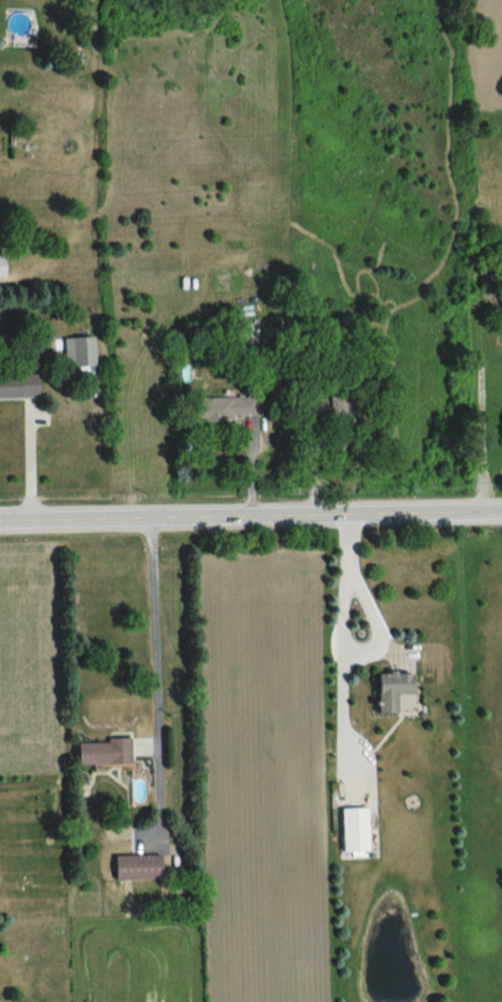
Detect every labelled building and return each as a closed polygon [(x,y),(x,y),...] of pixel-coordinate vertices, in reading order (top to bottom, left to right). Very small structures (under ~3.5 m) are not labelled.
[(0,376),(0,399),(35,399),(35,376),(0,376)] [(231,422),(231,416),(258,416),(258,397),(192,397),(192,422),(231,422)] [(371,675),(371,716),(392,716),(392,695),(409,695),(409,675),(371,675)] [(103,742),(73,742),(73,765),(127,765),(127,737),(103,737),(103,742)] [(365,809),(349,809),(349,823),(340,824),(341,850),(365,850),(365,809)] [(159,856),(112,856),(112,880),(159,880),(159,856)]
